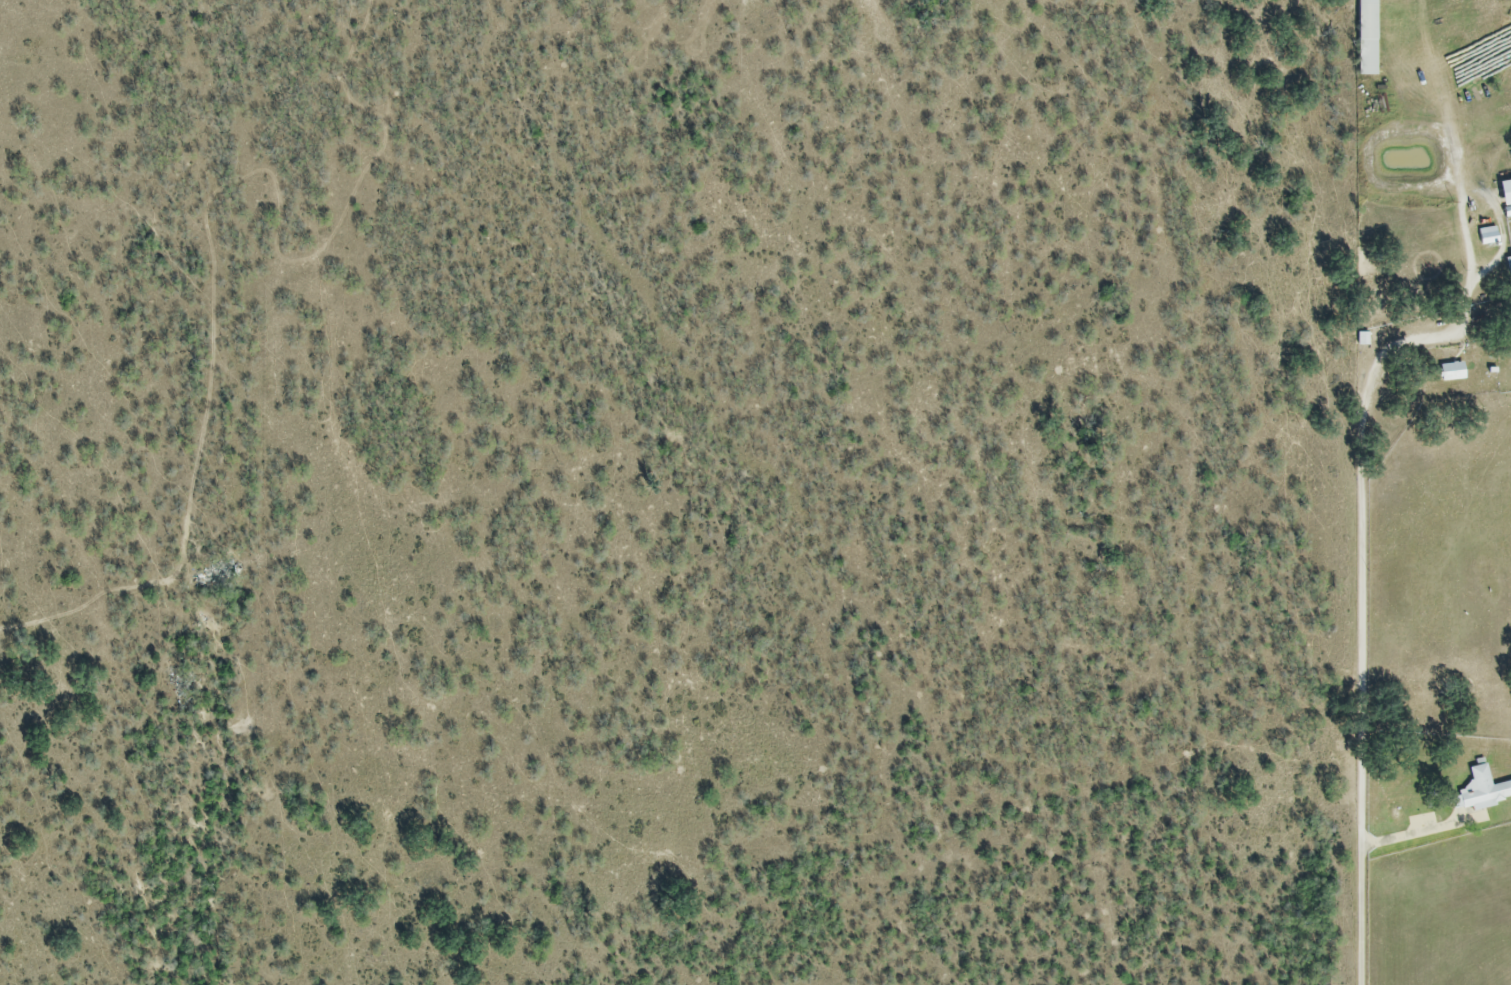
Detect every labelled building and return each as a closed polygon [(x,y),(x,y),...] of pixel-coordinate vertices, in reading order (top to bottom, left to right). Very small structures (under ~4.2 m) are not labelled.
[(1356,76),(1374,76),(1374,0),(1356,0),(1356,76)] [(1503,219),(1510,218),(1510,181),(1497,183),(1503,219)] [(1480,248),(1497,244),(1494,228),(1477,232),(1480,248)] [(1461,365),(1437,367),(1439,383),(1463,381),(1461,365)] [(1489,788),(1485,767),(1468,770),(1472,793),(1457,796),(1460,811),(1510,802),(1510,783),(1489,788)]
